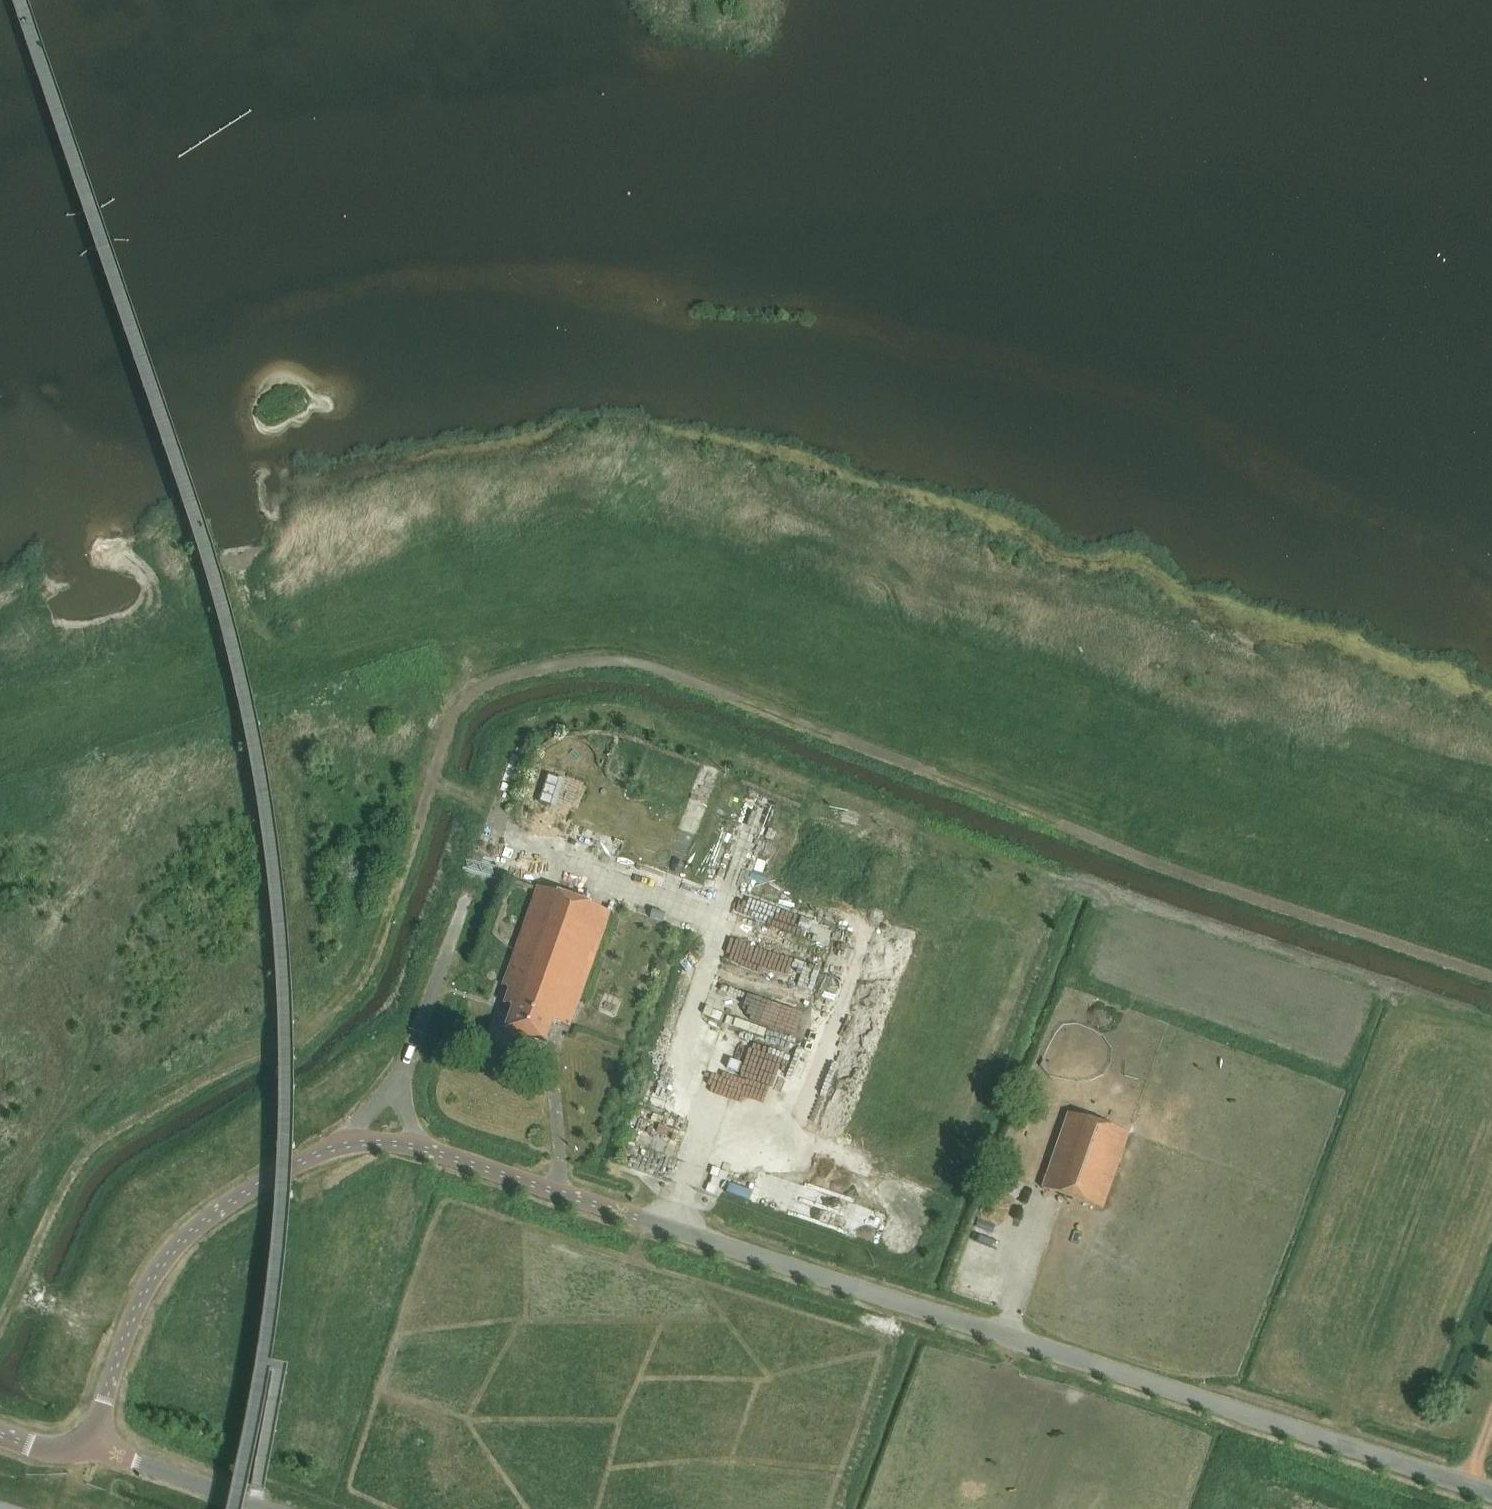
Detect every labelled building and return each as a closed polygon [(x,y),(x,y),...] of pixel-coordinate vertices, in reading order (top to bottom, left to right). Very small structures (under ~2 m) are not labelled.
[(571,1028),(612,913),(539,887),(503,986),(510,989),(505,1005),(515,1008),(508,1030),(514,1032),(512,1038),(519,1042),(528,1043),(530,1037),(544,1043),(552,1021),(571,1028)] [(1130,1134),(1083,1118),(1069,1113),(1043,1189),(1103,1210),(1130,1134)] [(983,1212),(974,1244),(999,1251),(1008,1219),(983,1212)]
